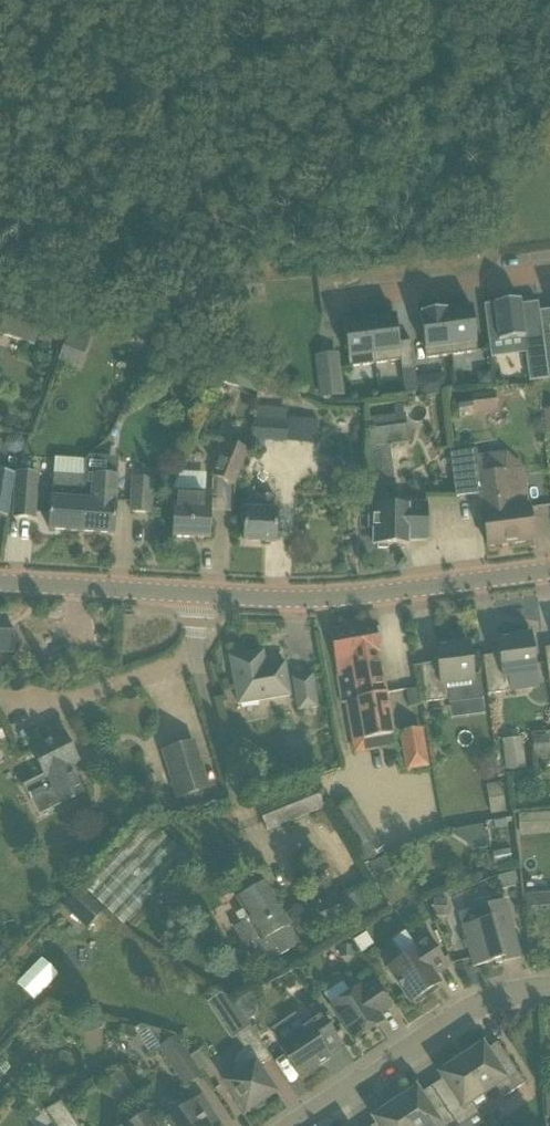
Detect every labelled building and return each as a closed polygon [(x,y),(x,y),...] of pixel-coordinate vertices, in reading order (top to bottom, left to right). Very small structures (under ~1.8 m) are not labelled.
[(484,306),(489,344),(524,339),(529,383),(548,380),(540,312),(538,303),(521,306),(520,301),(484,306)] [(472,309),(447,312),(452,347),(477,344),(472,309)] [(420,314),(425,351),(452,347),(447,312),(447,311),(420,314)] [(540,312),(548,380),(549,380),(549,311),(540,312)] [(0,331),(0,334),(34,346),(40,330),(5,317),(0,331)] [(370,321),(374,356),(400,352),(396,317),(370,321)] [(370,321),(344,324),(348,359),(374,356),(370,321)] [(70,329),(64,348),(84,355),(91,337),(91,336),(70,329)] [(493,386),(491,372),(478,373),(479,387),(493,386)] [(319,379),(322,399),(344,396),(342,376),(319,379)] [(419,396),(433,394),(431,376),(417,378),(419,396)] [(475,415),(499,413),(497,392),(473,394),(475,415)] [(366,432),(365,449),(365,480),(393,477),(390,446),(409,443),(407,426),(397,428),(395,415),(366,419),(367,432),(366,432)] [(254,439),(288,441),(289,422),(256,419),(254,439)] [(213,476),(235,485),(249,451),(227,442),(213,476)] [(534,541),(524,469),(506,471),(506,469),(499,470),(498,459),(478,462),(477,452),(450,456),(456,499),(478,496),(485,547),(534,541)] [(84,478),(82,501),(81,532),(114,534),(118,476),(106,475),(107,458),(88,457),(86,460),(85,460),(84,478)] [(35,519),(38,475),(18,473),(15,518),(35,519)] [(178,473),(178,490),(206,490),(206,473),(178,473)] [(8,517),(14,476),(0,474),(0,516),(8,517)] [(82,501),(84,478),(53,475),(52,499),(49,530),(81,532),(82,501)] [(151,514),(153,478),(134,478),(132,513),(151,514)] [(172,538),(210,540),(213,492),(174,491),(172,538)] [(244,542),(276,543),(277,512),(274,512),(274,497),(258,496),(258,511),(245,511),(244,542)] [(427,541),(427,504),(390,504),(390,507),(370,507),(370,529),(374,529),(374,545),(378,545),(378,549),(388,550),(389,545),(407,546),(408,541),(427,541)] [(345,625),(346,629),(331,631),(342,698),(357,695),(357,699),(356,699),(364,740),(394,735),(374,623),(360,626),(359,622),(345,625)] [(536,672),(531,635),(526,636),(523,633),(516,634),(513,638),(498,640),(500,659),(485,661),(484,657),(483,657),(488,694),(510,691),(508,676),(536,672)] [(421,665),(425,700),(425,703),(448,700),(449,704),(484,700),(481,675),(472,676),(469,644),(464,644),(461,642),(454,642),(452,646),(436,648),(438,668),(423,669),(422,665),(421,665)] [(231,658),(239,705),(290,695),(284,664),(265,667),(263,653),(231,658)] [(316,706),(312,677),(294,680),(298,708),(316,706)] [(418,689),(406,691),(408,708),(421,706),(418,689)] [(423,730),(401,734),(408,771),(429,767),(423,730)] [(78,762),(64,734),(31,751),(44,776),(23,787),(38,817),(83,794),(69,767),(78,762)] [(549,754),(549,736),(534,737),(535,755),(536,755),(548,754),(549,754)] [(507,771),(526,769),(521,738),(502,740),(507,771)] [(197,740),(166,750),(181,797),(211,787),(197,740)] [(255,803),(263,823),(266,831),(324,807),(313,778),(255,803)] [(490,808),(505,806),(503,789),(487,791),(490,808)] [(355,801),(334,815),(364,864),(383,852),(376,840),(378,839),(355,801)] [(532,834),(531,815),(518,816),(519,835),(532,834)] [(124,926),(189,858),(147,818),(82,886),(124,926)] [(491,846),(488,824),(459,828),(462,850),(491,846)] [(375,877),(391,870),(386,857),(369,864),(375,877)] [(502,889),(516,885),(515,883),(512,874),(498,878),(502,889)] [(225,898),(234,893),(229,883),(214,890),(223,906),(228,904),(225,898)] [(265,884),(237,900),(248,920),(233,928),(246,951),(250,949),(261,968),(299,946),(265,884)] [(86,930),(103,913),(80,890),(63,907),(86,930)] [(348,920),(337,896),(336,893),(308,907),(320,932),(348,920)] [(535,908),(534,895),(526,895),(527,909),(535,908)] [(435,900),(433,900),(433,918),(445,918),(445,917),(447,917),(447,901),(446,901),(445,900),(444,900),(442,896),(435,898),(435,900)] [(503,964),(521,959),(505,901),(487,905),(487,906),(479,908),(460,913),(463,927),(462,927),(474,968),(502,960),(503,964)] [(354,942),(361,953),(373,946),(366,934),(354,942)] [(434,977),(447,968),(426,936),(400,954),(404,959),(387,970),(410,1004),(413,1002),(416,1005),(427,998),(426,993),(439,984),(434,977)] [(353,948),(340,947),(340,958),(353,958),(353,948)] [(361,985),(329,1006),(353,1042),(378,1025),(374,1019),(391,1007),(374,982),(364,989),(361,985)] [(235,1005),(246,1022),(255,1016),(255,1002),(250,995),(235,1005)] [(326,1053),(340,1044),(319,1012),(301,1025),(304,1029),(278,1046),(299,1078),(329,1058),(326,1053)] [(150,1054),(158,1048),(185,1088),(200,1077),(174,1038),(176,1037),(140,1027),(134,1031),(150,1054)] [(265,1101),(275,1094),(258,1068),(271,1059),(249,1027),(235,1037),(245,1052),(243,1053),(239,1056),(237,1061),(236,1065),(236,1070),(238,1074),(224,1084),(245,1115),(248,1112),(253,1114),(264,1106),(265,1101)] [(468,1051),(459,1057),(483,1094),(495,1086),(503,1098),(525,1083),(498,1042),(485,1051),(482,1047),(470,1055),(468,1051)] [(483,1094),(459,1057),(450,1064),(452,1067),(440,1075),(443,1079),(431,1088),(457,1125),(462,1125),(479,1114),(471,1102),(483,1094)] [(113,1093),(126,1084),(119,1073),(105,1083),(113,1093)] [(61,1089),(53,1088),(47,1099),(56,1100),(61,1089)] [(431,1088),(419,1096),(416,1091),(404,1099),(401,1096),(392,1102),(409,1125),(457,1125),(431,1088)] [(217,1122),(201,1098),(192,1104),(192,1103),(165,1121),(169,1125),(212,1125),(217,1122)] [(392,1102),(384,1108),(386,1111),(374,1119),(377,1124),(373,1125),(409,1125),(392,1102)] [(61,1103),(47,1111),(56,1125),(76,1125),(61,1103)] [(148,1112),(127,1125),(157,1125),(148,1112)]
